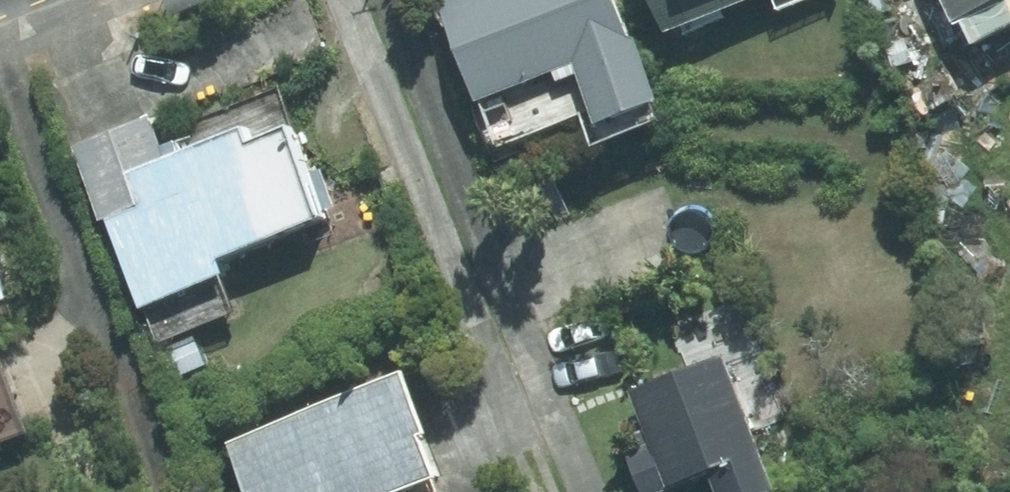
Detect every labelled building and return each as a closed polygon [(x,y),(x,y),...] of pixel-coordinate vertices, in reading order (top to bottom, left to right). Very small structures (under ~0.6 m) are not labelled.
[(476,93),(573,56),(595,113),(656,89),(633,30),(631,32),(618,0),(439,0),(476,93)] [(735,0),(656,0),(666,27),(735,0)] [(1009,20),(1009,0),(946,0),(955,17),(961,13),(974,38),(1009,20)] [(954,85),(941,63),(912,80),(925,102),(954,85)] [(151,122),(78,151),(104,221),(110,219),(142,304),(227,273),(221,258),(326,220),(289,125),(249,139),(244,125),(168,160),(151,122)] [(25,311),(16,290),(27,286),(2,223),(0,224),(0,321),(25,311)] [(176,376),(206,366),(196,338),(166,349),(176,376)] [(720,352),(628,387),(648,441),(624,449),(640,491),(650,491),(706,471),(714,491),(755,491),(771,486),(720,352)] [(250,491),(393,491),(436,475),(418,432),(427,428),(405,375),(231,445),(250,491)]
